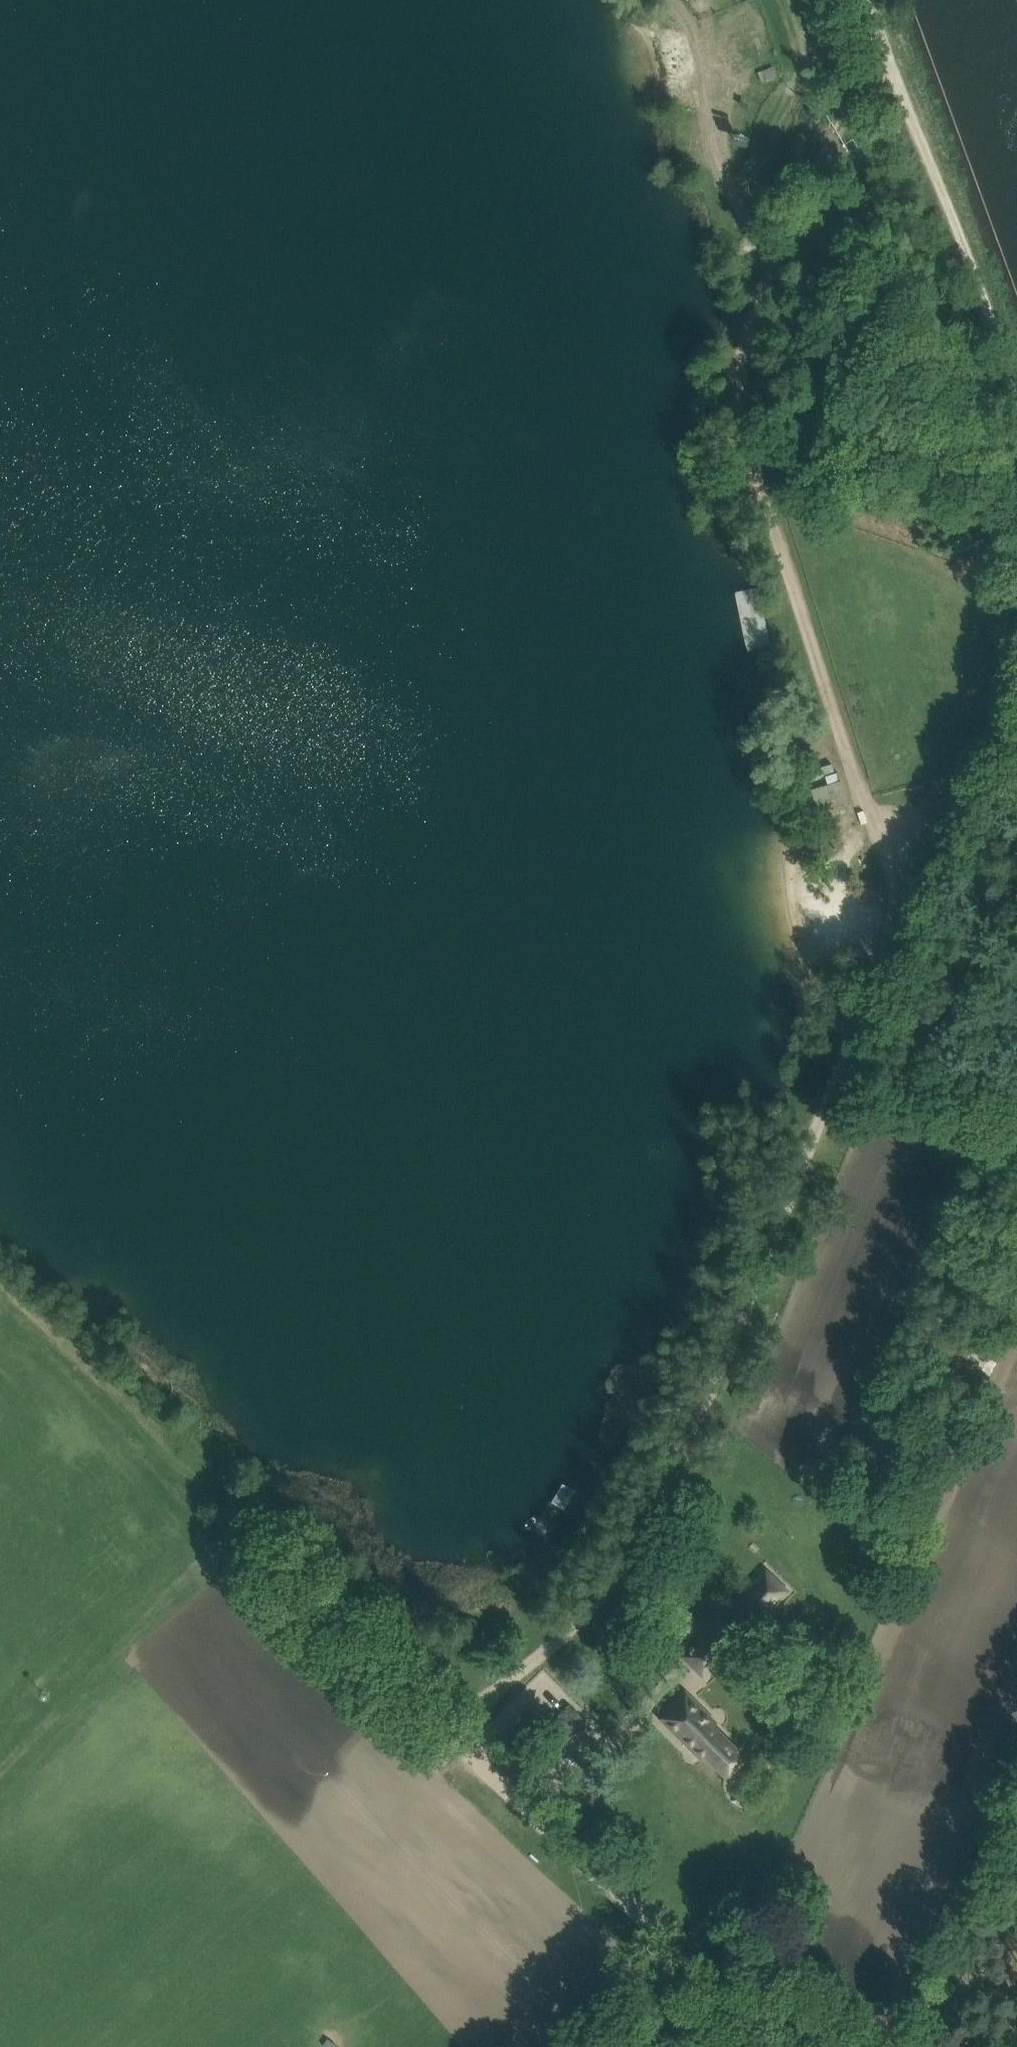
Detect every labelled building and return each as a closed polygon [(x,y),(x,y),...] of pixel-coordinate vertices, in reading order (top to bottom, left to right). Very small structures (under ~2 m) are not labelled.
[(736,1385),(732,1396),(741,1400),(746,1390),(736,1385)] [(765,1568),(737,1596),(760,1620),(788,1592),(765,1568)] [(721,1614),(681,1654),(703,1675),(742,1635),(721,1614)] [(685,1692),(674,1704),(660,1718),(701,1758),(704,1755),(726,1776),(734,1768),(744,1778),(755,1767),(713,1726),(716,1722),(685,1692)]
